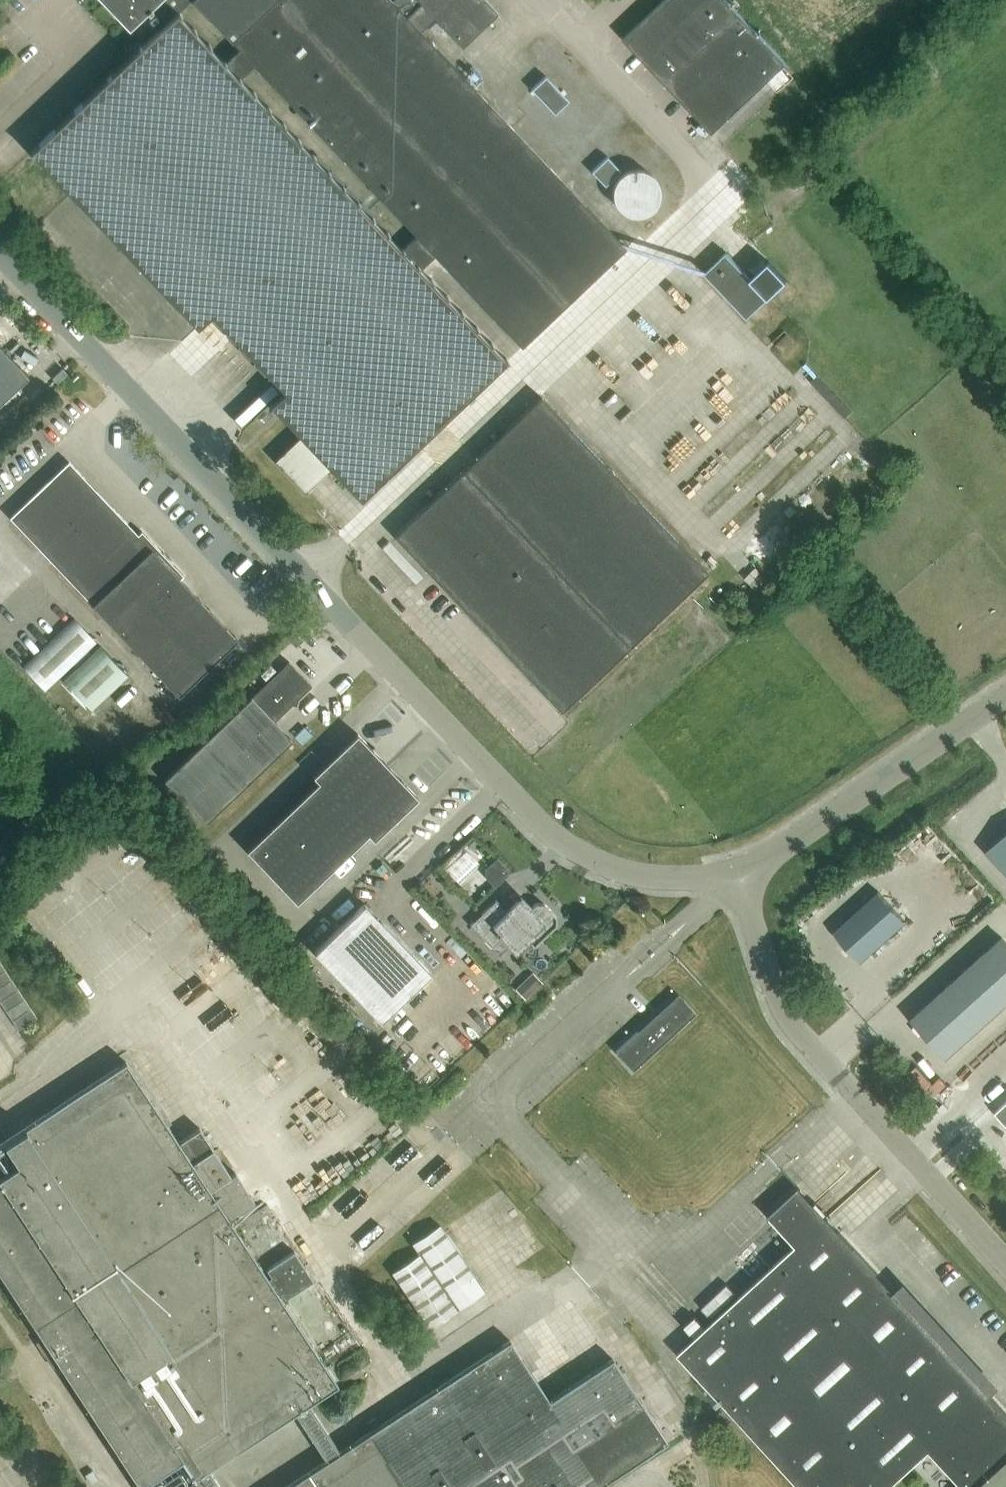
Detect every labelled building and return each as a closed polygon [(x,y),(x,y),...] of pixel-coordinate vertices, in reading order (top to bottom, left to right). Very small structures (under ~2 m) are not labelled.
[(154,34),(30,152),(197,326),(210,313),(225,329),(284,391),(270,404),(359,498),(509,358),(422,266),(435,253),(521,344),(626,244),(574,189),(420,29),(433,16),(461,45),(497,13),(485,0),(197,0),(232,37),(230,39),(237,47),(224,59),(178,11),(189,0),(100,0),(129,30),(140,19),(154,34)] [(786,63),(726,0),(663,0),(623,38),(712,133),(786,63)] [(569,100),(547,75),(534,88),(555,112),(569,100)] [(621,171),(608,157),(594,171),(608,184),(621,171)] [(612,188),(611,192),(612,196),(612,199),(614,203),(616,206),(619,208),(621,211),(625,212),(628,214),(632,214),(636,214),(639,214),(643,212),(646,211),(649,208),(651,206),(653,203),(655,199),(656,196),(656,192),(656,188),(655,185),(653,181),(651,178),(649,176),(646,173),(643,171),(639,170),(636,170),(632,170),(628,170),(625,171),(621,173),(619,176),(616,178),(614,181),(613,185),(612,188)] [(747,276),(725,253),(704,273),(746,318),(768,297),(765,294),(779,280),(762,262),(747,276)] [(795,341),(787,333),(776,345),(783,352),(795,341)] [(27,375),(0,346),(0,401),(27,375)] [(244,423),(281,388),(273,380),(237,416),(244,423)] [(560,711),(707,572),(540,397),(394,536),(560,711)] [(178,695),(236,638),(178,577),(181,574),(153,545),(150,548),(66,461),(9,517),(50,560),(49,561),(178,695)] [(96,641),(73,618),(22,667),(44,690),(96,641)] [(100,646),(63,680),(91,710),(127,675),(100,646)] [(274,721),(311,685),(288,662),(251,697),(250,697),(163,780),(205,823),(291,740),(274,721)] [(296,902),(377,825),(382,830),(417,797),(357,733),(321,767),(327,773),(246,850),(296,902)] [(985,851),(1005,874),(1005,832),(985,851)] [(461,880),(481,859),(464,843),(444,864),(461,880)] [(510,872),(496,857),(485,868),(484,877),(494,887),(510,872)] [(831,931),(858,962),(903,921),(876,891),(831,931)] [(555,925),(556,916),(543,903),(535,903),(531,907),(521,897),(506,911),(496,899),(469,925),(498,955),(510,944),(515,949),(526,939),(533,946),(555,925)] [(380,1021),(430,973),(363,903),(313,951),(380,1021)] [(911,1018),(946,1057),(1005,1003),(1005,942),(1001,937),(911,1018)] [(0,974),(0,988),(11,980),(5,971),(0,974)] [(542,982),(533,972),(515,989),(525,999),(542,982)] [(0,988),(0,1002),(18,990),(11,980),(0,988)] [(0,1002),(0,1003),(6,1012),(24,1000),(18,990),(0,1002)] [(694,1013),(677,994),(615,1052),(632,1070),(694,1013)] [(24,1000),(6,1012),(13,1022),(31,1010),(24,1000)] [(31,1010),(13,1022),(18,1029),(36,1017),(31,1010)] [(230,1175),(205,1137),(199,1128),(175,1144),(122,1063),(81,1090),(40,1118),(0,1144),(0,1277),(41,1338),(36,1341),(52,1368),(58,1364),(140,1486),(218,1486),(206,1469),(296,1411),(327,1459),(284,1486),(595,1486),(666,1441),(612,1359),(549,1401),(509,1340),(339,1452),(307,1403),(337,1384),(309,1343),(340,1322),(325,1300),(294,1320),(281,1301),(312,1280),(293,1251),(263,1271),(227,1217),(253,1200),(234,1172),(230,1175)] [(995,1113),(1005,1126),(1005,1103),(995,1113)] [(677,1353),(799,1486),(889,1486),(929,1451),(962,1486),(1005,1486),(1005,1414),(913,1313),(887,1284),(798,1188),(768,1216),(795,1245),(706,1327),(696,1316),(684,1327),(694,1337),(677,1353)] [(482,1291),(437,1225),(412,1242),(419,1252),(388,1273),(426,1329),(482,1291)] [(734,1294),(726,1286),(702,1307),(710,1316),(734,1294)]
